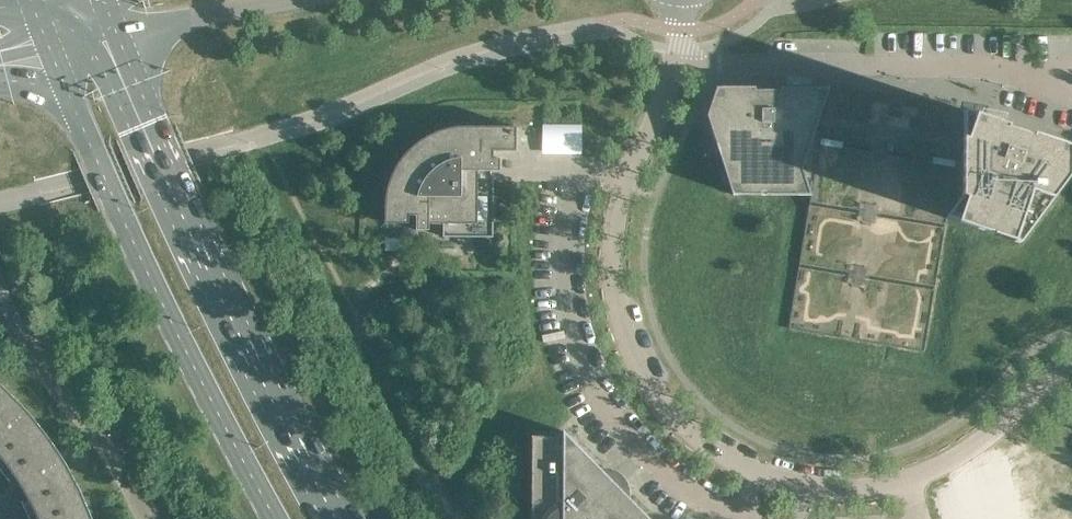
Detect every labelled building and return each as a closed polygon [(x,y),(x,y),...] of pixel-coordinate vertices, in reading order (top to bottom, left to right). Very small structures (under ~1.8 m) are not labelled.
[(756,87),(717,87),(708,115),(733,195),(811,195),(789,328),(924,351),(946,218),(949,219),(1020,243),(1070,176),(1070,146),(1034,134),(1033,137),(1008,128),(1009,125),(1004,124),(1005,121),(981,113),(981,116),(964,110),(951,106),(935,102),(916,97),(906,95),(894,93),(876,91),(865,89),(852,88),(839,88),(830,87),(825,87),(812,87),(812,85),(787,85),(787,87),(781,87),(781,90),(756,90),(756,87)] [(386,206),(385,221),(385,224),(409,224),(409,216),(417,216),(417,230),(430,230),(430,224),(443,224),(443,237),(493,238),(494,182),(488,182),(489,171),(500,171),(501,158),(494,158),(494,151),(517,151),(517,127),(466,127),(459,127),(455,128),(449,129),(445,130),(440,131),(436,133),(433,134),(429,136),(424,139),(420,141),(417,144),(411,149),(407,153),(404,157),(400,162),(398,166),(395,169),(394,173),(392,176),(391,180),(389,184),(389,186),(387,191),(386,197),(386,202),(386,206)] [(3,386),(0,389),(0,455),(7,464),(47,434),(32,416),(23,406),(3,386)] [(621,488),(625,484),(613,473),(610,476),(565,431),(564,444),(558,444),(558,436),(532,436),(532,518),(651,518),(621,488)] [(61,454),(47,434),(7,464),(19,481),(24,490),(36,512),(81,491),(67,465),(61,454)] [(1009,469),(1016,518),(1071,518),(1071,460),(1009,469)] [(81,491),(36,512),(39,518),(93,518),(92,518),(81,491)]
